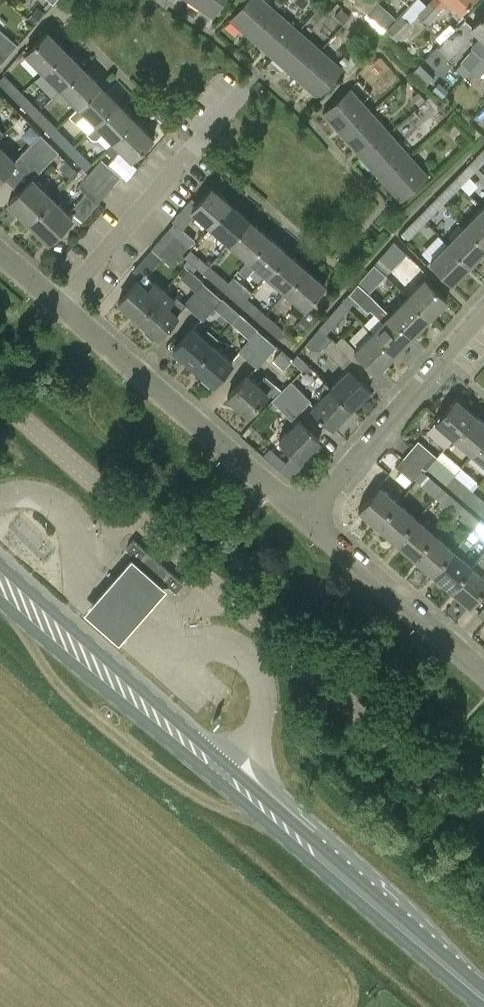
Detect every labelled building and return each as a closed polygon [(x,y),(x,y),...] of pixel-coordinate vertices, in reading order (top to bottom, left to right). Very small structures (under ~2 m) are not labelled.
[(188,0),(212,17),(224,0),(188,0)] [(276,11),(264,0),(247,0),(230,19),(252,39),(276,11)] [(385,28),(395,16),(377,0),(354,0),(385,28)] [(410,19),(425,2),(422,0),(413,0),(402,12),(410,19)] [(419,13),(428,22),(448,2),(460,13),(471,0),(431,0),(419,13)] [(276,11),(252,39),(274,58),(298,30),(276,11)] [(481,35),(471,46),(473,48),(461,62),(469,69),(483,53),(483,12),(472,25),(471,27),(481,35)] [(398,39),(413,24),(402,14),(387,29),(398,39)] [(9,54),(17,44),(0,28),(0,46),(9,54)] [(298,30),(274,58),(295,77),(320,49),(298,30)] [(44,73),(67,51),(47,31),(25,53),(44,73)] [(0,46),(0,62),(1,63),(9,54),(0,46)] [(342,69),(320,49),(295,77),(318,97),(342,69)] [(84,68),(67,51),(44,73),(62,90),(84,68)] [(469,69),(479,77),(483,71),(483,53),(469,69)] [(84,68),(62,90),(79,107),(70,115),(71,116),(101,86),(84,68)] [(24,93),(5,73),(0,78),(0,83),(17,100),(24,93)] [(101,86),(71,116),(76,122),(85,113),(95,124),(87,132),(88,133),(118,103),(101,86)] [(342,135),(369,110),(350,89),(322,113),(342,135)] [(41,110),(24,93),(17,100),(34,117),(41,110)] [(135,120),(118,103),(88,133),(93,138),(98,138),(103,132),(113,141),(105,148),(106,149),(135,120)] [(59,128),(41,110),(34,117),(52,135),(59,128)] [(389,132),(369,110),(342,135),(361,157),(389,132)] [(135,120),(106,149),(113,156),(120,149),(131,160),(153,138),(135,120)] [(59,128),(52,135),(68,152),(76,145),(59,128)] [(408,154),(389,132),(361,157),(380,179),(408,154)] [(0,148),(0,177),(15,162),(23,171),(50,143),(40,133),(13,161),(0,148)] [(23,171),(32,179),(8,203),(28,223),(52,198),(32,179),(59,151),(50,143),(23,171)] [(93,162),(76,145),(68,152),(86,170),(93,162)] [(470,161),(478,168),(483,162),(483,147),(470,161)] [(428,176),(408,154),(380,179),(400,201),(428,176)] [(101,158),(89,172),(110,189),(121,176),(101,158)] [(478,168),(470,161),(453,179),(461,186),(478,168)] [(110,189),(89,172),(84,178),(77,186),(86,192),(70,211),(82,221),(100,201),(110,189)] [(453,179),(436,196),(443,203),(461,186),(453,179)] [(211,226),(230,204),(211,188),(200,201),(192,210),(195,212),(211,226)] [(436,196),(419,214),(427,221),(443,203),(436,196)] [(72,218),(52,198),(28,223),(49,242),(72,218)] [(249,220),(230,204),(211,226),(229,242),(249,220)] [(482,206),(465,224),(483,243),(483,208),(482,206)] [(427,221),(419,214),(402,232),(409,239),(427,221)] [(267,236),(249,220),(229,242),(248,258),(267,236)] [(168,232),(187,248),(194,239),(181,228),(174,222),(167,230),(168,232)] [(465,224),(447,242),(470,264),(483,250),(483,243),(465,224)] [(168,232),(167,230),(152,248),(172,265),(177,260),(187,248),(168,232)] [(267,236),(248,258),(238,269),(246,276),(255,265),(267,275),(286,253),(267,236)] [(470,264),(447,242),(429,261),(452,283),(470,264)] [(374,262),(382,269),(397,251),(390,244),(374,262)] [(172,265),(152,248),(151,249),(133,270),(143,279),(146,276),(161,258),(171,266),(172,265)] [(204,272),(210,265),(191,248),(185,256),(204,272)] [(305,269),(286,253),(267,275),(286,291),(305,269)] [(374,262),(357,282),(369,292),(387,274),(381,269),(382,269),(374,262)] [(229,281),(210,265),(204,272),(222,289),(234,275),(229,281)] [(324,285),(305,269),(286,291),(304,307),(324,285)] [(252,291),(234,275),(222,289),(241,305),(247,297),(252,291)] [(143,279),(140,282),(137,280),(118,302),(138,320),(157,297),(164,290),(155,281),(153,283),(146,276),(143,279)] [(424,278),(408,295),(430,316),(447,300),(424,278)] [(221,298),(202,282),(184,303),(203,319),(221,298)] [(369,292),(357,282),(341,301),(344,303),(348,307),(364,288),(368,292),(369,292)] [(430,316),(408,295),(390,313),(412,335),(430,316)] [(178,315),(157,297),(138,320),(148,328),(145,333),(153,340),(157,336),(158,337),(178,315)] [(266,314),(247,297),(241,305),(259,321),(266,314)] [(344,303),(341,301),(319,327),(325,333),(348,307),(344,303)] [(383,321),(373,330),(396,352),(412,335),(390,313),(389,314),(381,305),(374,312),(383,321)] [(308,310),(295,325),(303,332),(316,317),(308,310)] [(266,314),(259,321),(279,338),(285,330),(266,314)] [(208,329),(202,336),(192,327),(172,350),(193,368),(213,345),(212,345),(218,337),(208,329)] [(248,358),(266,337),(257,329),(239,350),(248,358)] [(352,346),(346,351),(371,375),(375,371),(376,372),(396,352),(373,330),(355,349),(352,346)] [(266,337),(248,358),(258,367),(276,346),(266,337)] [(371,375),(346,351),(346,352),(332,337),(323,346),(343,367),(345,365),(348,369),(331,386),(325,380),(324,381),(351,408),(370,389),(363,382),(371,375)] [(232,362),(213,345),(193,368),(213,385),(232,362)] [(278,348),(272,361),(285,367),(291,354),(278,348)] [(265,375),(258,384),(246,374),(227,397),(248,415),(266,394),(267,394),(276,383),(265,375)] [(292,379),(283,388),(302,408),(311,399),(292,379)] [(316,388),(322,395),(311,406),(332,427),(351,408),(324,381),(316,388)] [(302,408),(283,388),(273,398),(293,418),(302,408)] [(455,440),(476,415),(455,397),(434,422),(453,438),(455,440)] [(476,415),(455,440),(472,454),(483,440),(483,422),(476,415)] [(300,460),(319,440),(298,419),(278,439),(300,460)] [(424,439),(419,441),(418,440),(410,449),(427,463),(434,454),(430,451),(431,445),(424,439)] [(472,454),(483,465),(483,440),(472,454)] [(410,449),(402,459),(418,473),(422,468),(427,463),(410,449)] [(446,484),(454,475),(454,474),(455,474),(436,457),(429,465),(427,467),(446,484)] [(418,473),(402,459),(395,467),(411,480),(418,473)] [(454,475),(446,484),(465,500),(473,490),(454,475)] [(446,489),(430,476),(422,485),(435,496),(438,499),(446,489)] [(480,483),(474,491),(481,496),(483,492),(483,478),(483,479),(480,483)] [(376,526),(398,502),(379,485),(358,510),(376,526)] [(473,490),(465,500),(483,516),(483,515),(483,500),(473,490)] [(453,513),(456,515),(464,506),(450,493),(441,502),(453,513)] [(417,518),(398,502),(376,526),(395,542),(417,518)] [(479,520),(465,507),(457,517),(471,528),(479,520)] [(417,518),(395,542),(414,558),(435,534),(417,518)] [(432,574),(451,590),(472,566),(460,555),(469,544),(472,546),(476,541),(474,540),(478,536),(483,541),(483,525),(480,522),(474,530),(472,528),(454,550),(432,574)] [(454,550),(435,534),(414,558),(432,574),(454,550)] [(134,559),(164,585),(169,585),(176,591),(183,583),(134,540),(127,547),(134,554),(134,559)] [(472,566),(451,590),(470,607),(483,590),(483,576),(481,573),(483,570),(483,552),(472,566)] [(156,600),(169,585),(164,585),(134,559),(134,554),(121,568),(105,586),(89,604),(87,607),(122,638),(124,636),(140,618),(156,600)] [(453,744),(459,739),(456,735),(455,734),(448,739),(453,744)]
